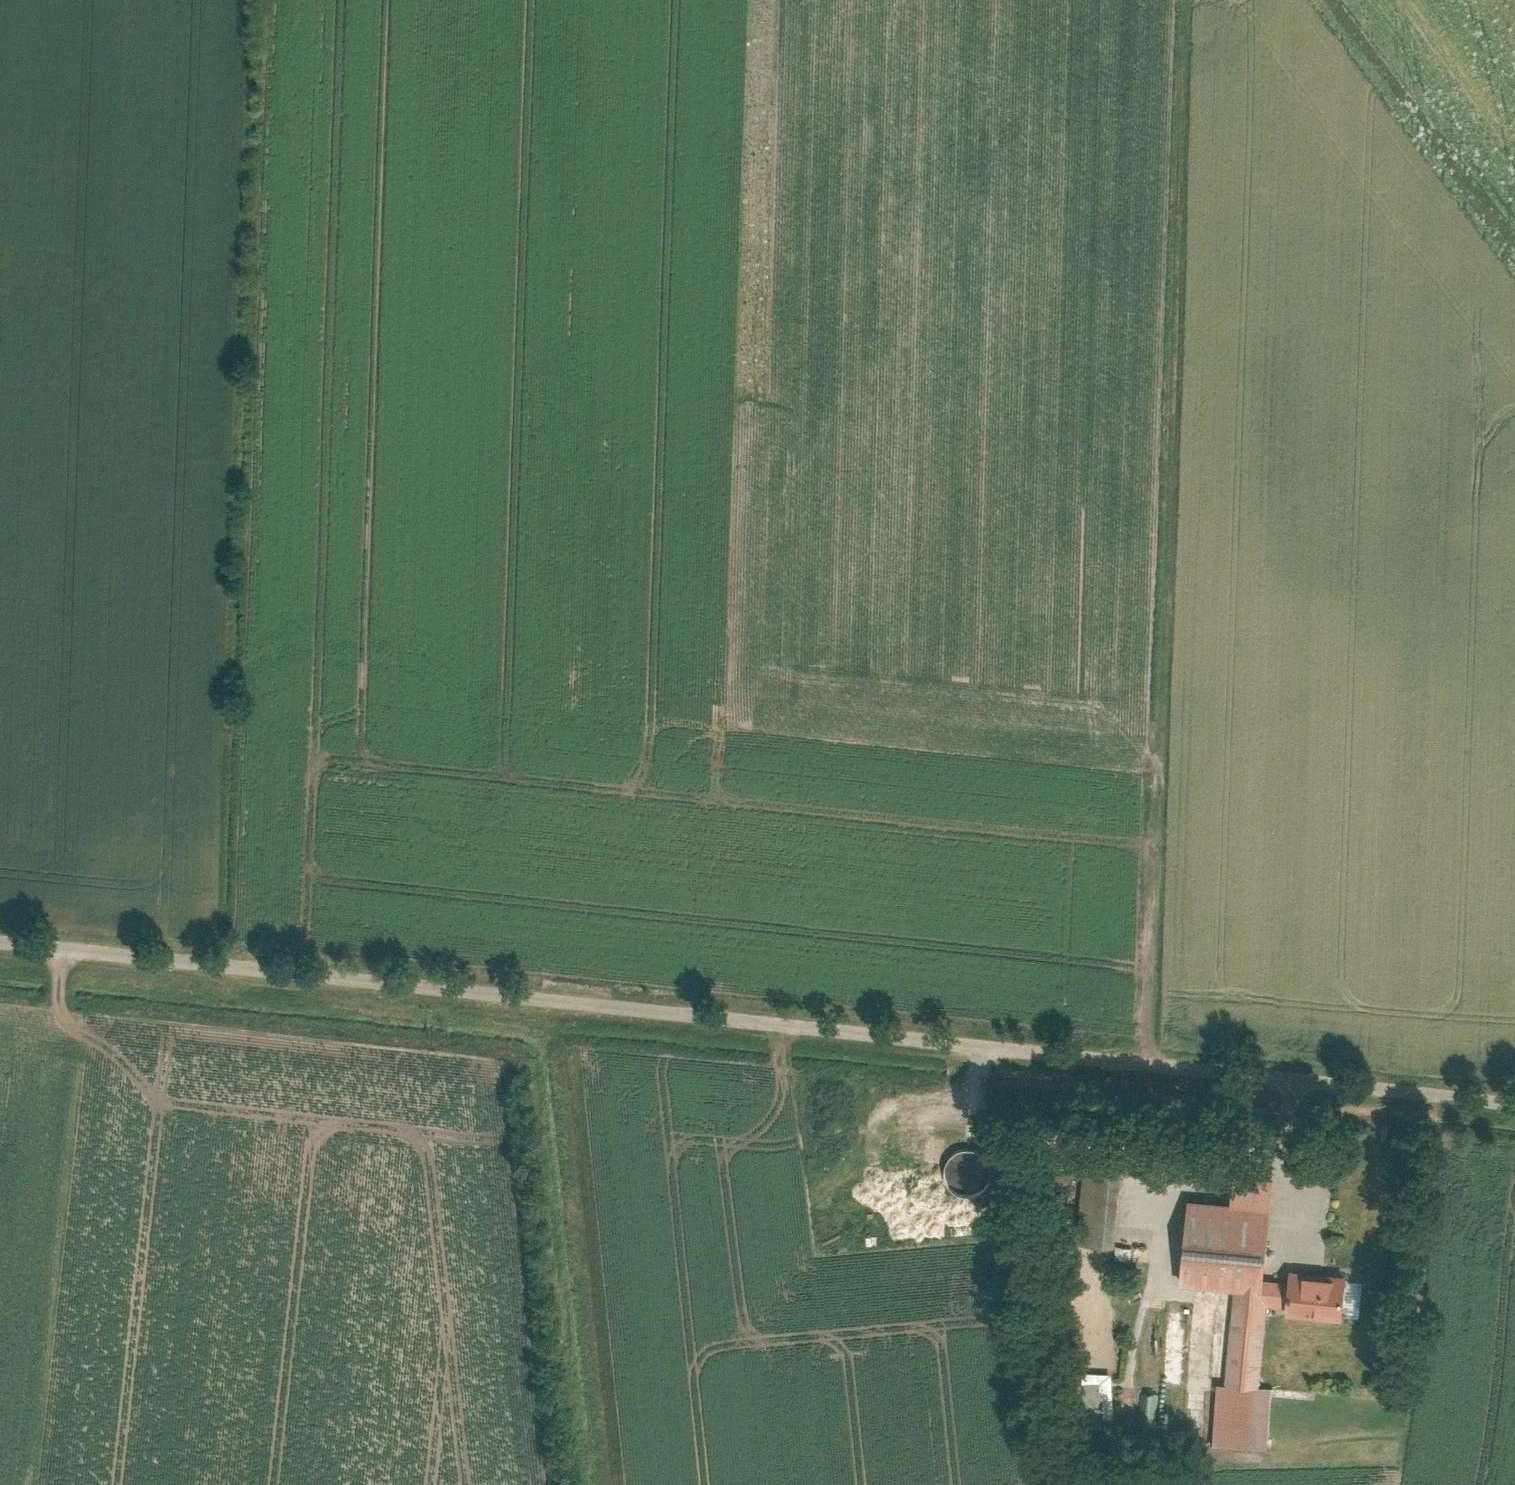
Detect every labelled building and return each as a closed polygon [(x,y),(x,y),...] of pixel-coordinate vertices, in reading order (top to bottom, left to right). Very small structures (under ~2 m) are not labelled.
[(948,1165),(948,1172),(950,1180),(954,1186),(960,1190),(968,1192),(975,1192),(983,1189),(988,1185),(993,1178),(994,1170),(993,1163),(990,1156),(984,1150),(977,1147),(970,1146),(962,1148),(955,1152),(950,1157),(948,1165)] [(1125,1160),(1087,1156),(1078,1239),(1117,1243),(1125,1160)] [(1265,1283),(1276,1176),(1235,1173),(1234,1201),(1191,1196),(1183,1288),(1242,1295),(1232,1384),(1223,1383),(1216,1441),(1272,1448),(1280,1383),(1265,1381),(1274,1302),(1286,1304),(1284,1317),(1344,1324),(1349,1279),(1292,1273),(1290,1286),(1265,1283)] [(1057,1370),(1057,1426),(1107,1426),(1107,1370),(1057,1370)]
